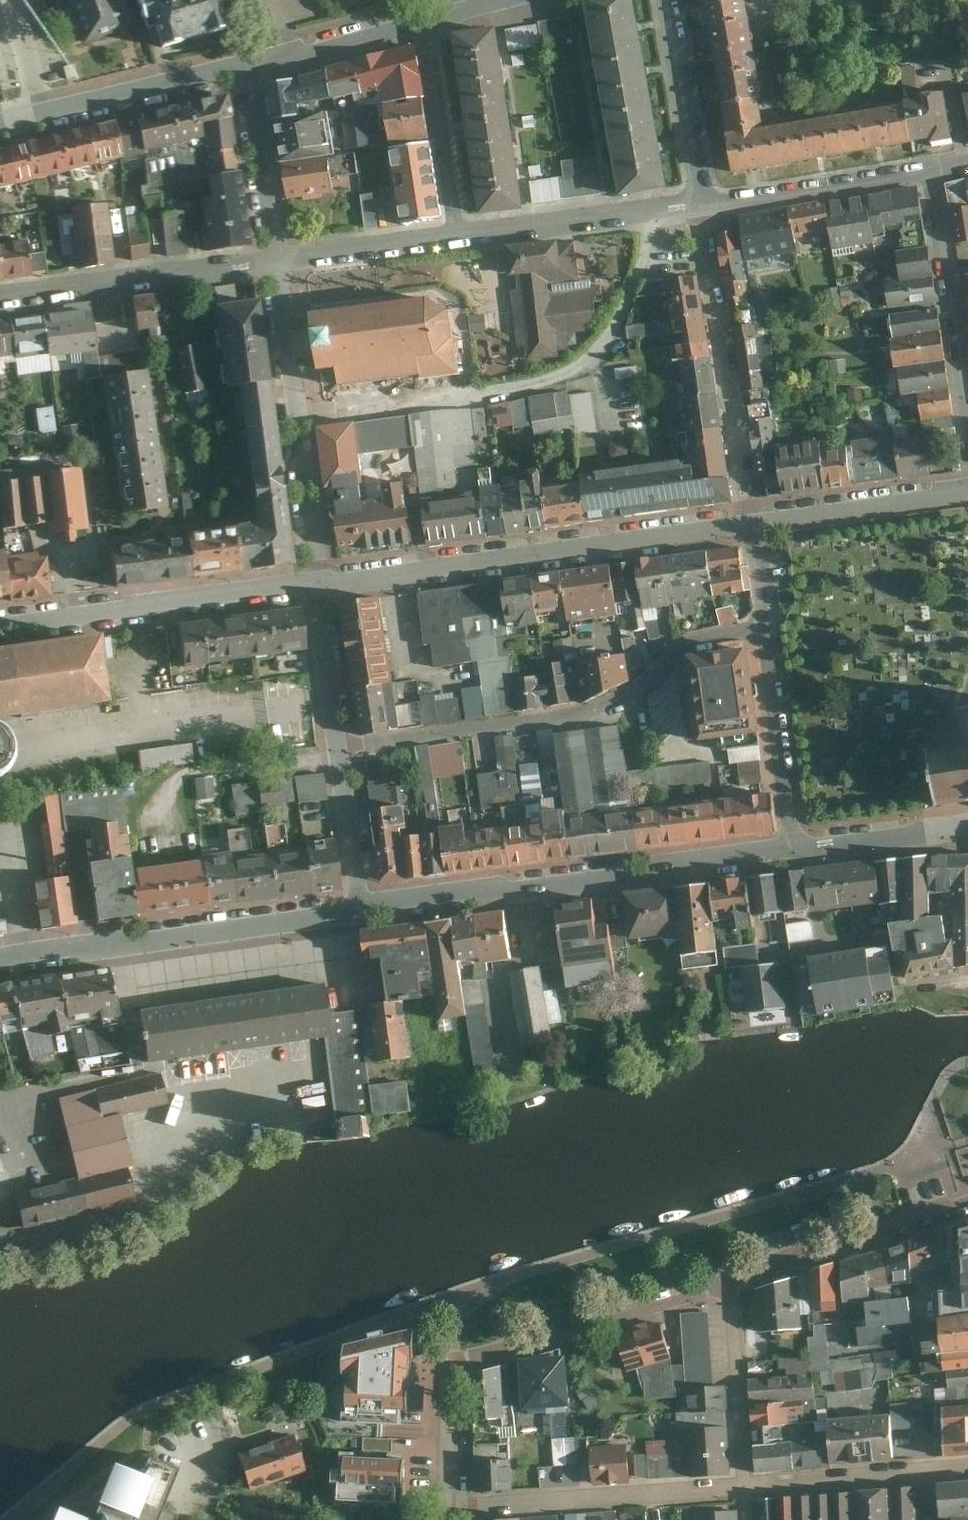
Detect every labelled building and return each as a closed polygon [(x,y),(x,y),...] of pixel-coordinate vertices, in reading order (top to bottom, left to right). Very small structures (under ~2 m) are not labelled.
[(65,11),(71,29),(82,25),(88,42),(129,28),(120,0),(74,0),(76,7),(65,11)] [(218,0),(138,0),(146,26),(155,23),(164,52),(228,34),(218,0)] [(633,0),(600,0),(586,3),(592,35),(598,67),(644,59),(633,0)] [(710,24),(750,17),(747,0),(729,0),(707,4),(710,24)] [(710,24),(715,53),(756,46),(750,17),(710,24)] [(571,18),(506,30),(510,50),(575,38),(571,18)] [(948,22),(935,24),(937,38),(951,35),(948,22)] [(499,51),(496,29),(453,36),(462,95),(505,89),(499,51)] [(715,53),(718,74),(759,67),(756,46),(715,53)] [(387,106),(428,102),(420,49),(365,63),(373,97),(386,95),(387,106)] [(655,124),(644,59),(598,67),(609,131),(655,124)] [(373,97),(365,63),(331,72),(339,103),(373,97)] [(918,86),(917,66),(903,67),(904,87),(918,86)] [(718,74),(723,105),(761,98),(765,98),(759,67),(718,74)] [(272,85),(279,126),(310,121),(304,80),(272,85)] [(515,149),(505,89),(462,95),(471,155),(515,149)] [(909,105),(916,141),(934,138),(935,143),(956,139),(949,91),(928,94),(928,97),(909,101),(909,105)] [(230,94),(139,114),(148,151),(210,136),(207,121),(233,118),(230,94)] [(723,105),(734,174),(794,164),(787,126),(766,129),(761,98),(723,105)] [(393,149),(435,142),(428,102),(387,106),(393,149)] [(379,105),(345,109),(350,149),(385,144),(379,105)] [(909,105),(847,115),(854,154),(916,143),(916,141),(909,105)] [(139,114),(117,119),(126,157),(148,151),(139,114)] [(847,115),(787,126),(794,164),(854,154),(847,115)] [(279,126),(286,169),(334,162),(337,161),(330,117),(310,121),(279,126)] [(213,153),(238,150),(233,118),(207,121),(210,136),(213,153)] [(117,119),(89,126),(99,164),(126,157),(117,119)] [(666,189),(655,124),(609,131),(616,173),(620,195),(666,189)] [(89,126),(62,133),(72,171),(99,164),(89,126)] [(62,133),(44,138),(54,175),(72,171),(62,133)] [(44,138),(26,142),(36,180),(54,175),(44,138)] [(26,142),(10,147),(19,184),(36,180),(26,142)] [(0,149),(0,184),(1,189),(19,184),(10,147),(0,149)] [(520,187),(515,149),(471,155),(480,215),(524,209),(520,187)] [(238,150),(213,153),(216,176),(240,173),(238,150)] [(334,162),(286,169),(291,201),(339,193),(334,162)] [(535,204),(612,193),(609,171),(532,182),(535,204)] [(240,173),(216,176),(212,176),(215,201),(205,202),(210,252),(250,247),(240,173)] [(887,226),(924,221),(919,191),(870,199),(874,235),(888,233),(887,226)] [(874,235),(870,199),(852,202),(859,247),(876,244),(874,235)] [(859,247),(852,202),(828,205),(833,234),(835,251),(859,247)] [(75,208),(79,239),(113,234),(110,204),(75,208)] [(833,234),(828,205),(790,211),(794,239),(833,234)] [(967,244),(967,208),(953,211),(959,245),(967,244)] [(794,239),(790,211),(741,218),(743,236),(748,264),(796,257),(794,239)] [(184,213),(164,215),(168,257),(189,255),(184,213)] [(79,239),(83,269),(117,264),(113,234),(79,239)] [(134,261),(153,259),(150,234),(131,236),(134,261)] [(748,264),(743,236),(720,240),(725,272),(745,268),(744,264),(748,264)] [(511,277),(516,277),(517,290),(513,291),(519,349),(524,349),(528,353),(529,361),(559,359),(570,353),(568,332),(592,330),(604,309),(603,288),(553,293),(552,285),(578,282),(573,239),(508,247),(511,277)] [(0,244),(0,254),(3,280),(33,276),(33,272),(30,255),(29,240),(0,244)] [(902,288),(936,283),(931,250),(897,255),(902,288)] [(44,253),(30,255),(33,272),(46,270),(44,253)] [(750,296),(745,268),(725,272),(730,299),(750,296)] [(674,320),(706,315),(700,280),(668,284),(674,320)] [(887,290),(891,318),(940,310),(936,283),(902,288),(887,290)] [(839,288),(826,291),(829,312),(843,310),(839,288)] [(766,311),(775,309),(771,291),(762,293),(766,311)] [(174,293),(136,300),(139,318),(140,332),(162,329),(160,313),(177,310),(174,293)] [(318,314),(312,314),(321,370),(327,370),(327,368),(336,367),(336,369),(339,368),(341,386),(421,375),(422,379),(459,373),(456,352),(459,349),(457,341),(454,338),(450,312),(429,299),(410,302),(410,303),(400,305),(400,303),(394,304),(395,305),(385,306),(385,305),(379,306),(379,307),(370,309),(369,307),(364,308),(364,309),(354,310),(354,309),(349,310),(349,311),(339,312),(339,311),(328,312),(328,314),(318,315),(318,314)] [(139,318),(136,300),(123,301),(126,320),(139,318)] [(231,390),(245,388),(276,384),(265,302),(220,306),(231,390)] [(113,304),(91,307),(93,325),(115,322),(113,304)] [(91,307),(44,314),(50,355),(51,358),(83,353),(96,352),(93,325),(91,307)] [(891,318),(895,345),(944,338),(940,310),(891,318)] [(44,314),(11,319),(16,357),(17,360),(50,355),(44,314)] [(687,347),(710,344),(706,315),(674,320),(675,334),(685,333),(687,347)] [(0,321),(0,359),(16,357),(11,319),(0,321)] [(736,330),(741,364),(761,361),(756,327),(736,330)] [(895,345),(899,372),(948,365),(944,338),(895,345)] [(713,363),(710,344),(687,347),(671,349),(674,369),(682,367),(713,363)] [(208,391),(201,346),(180,348),(187,394),(208,391)] [(101,380),(96,352),(83,353),(87,382),(101,380)] [(846,359),(832,361),(834,374),(848,372),(846,359)] [(741,364),(746,392),(751,392),(766,390),(761,361),(741,364)] [(687,402),(718,397),(713,363),(682,367),(687,402)] [(899,372),(903,399),(922,397),(952,392),(948,365),(899,372)] [(638,367),(616,370),(617,379),(639,376),(638,367)] [(171,510),(150,373),(104,380),(125,517),(171,510)] [(263,526),(243,529),(249,575),(301,568),(276,384),(245,388),(263,526)] [(769,389),(766,390),(751,392),(753,405),(771,402),(769,389)] [(863,389),(850,390),(851,402),(864,401),(863,389)] [(568,391),(529,399),(533,423),(572,416),(570,397),(568,391)] [(956,420),(952,392),(922,397),(926,425),(956,420)] [(591,394),(570,397),(572,416),(575,435),(596,433),(591,394)] [(723,431),(718,397),(687,402),(683,402),(688,436),(691,435),(723,431)] [(529,399),(511,403),(516,429),(534,425),(533,423),(529,399)] [(773,419),(771,402),(753,405),(749,405),(751,422),(773,419)] [(58,406),(40,408),(43,435),(60,433),(58,406)] [(411,416),(415,448),(421,494),(461,490),(458,469),(479,467),(475,432),(489,431),(486,409),(411,416)] [(415,448),(411,416),(355,424),(359,454),(415,448)] [(751,422),(755,450),(780,446),(776,418),(773,419),(751,422)] [(406,483),(382,487),(384,500),(362,503),(359,485),(363,484),(359,454),(355,424),(316,429),(324,490),(333,489),(335,507),(335,508),(332,511),(331,514),(330,518),(333,521),(336,523),(341,551),(414,541),(406,483)] [(956,429),(934,431),(936,445),(958,443),(956,429)] [(726,454),(723,431),(691,435),(695,458),(726,454)] [(852,447),(856,483),(902,477),(897,442),(897,438),(852,443),(852,447)] [(897,442),(902,477),(931,473),(927,439),(897,442)] [(784,475),(787,493),(828,487),(823,451),(822,443),(781,448),(784,475)] [(755,450),(759,478),(784,475),(781,448),(780,446),(755,450)] [(852,447),(823,451),(828,487),(856,483),(852,447)] [(729,477),(726,454),(695,458),(696,468),(698,482),(729,477)] [(729,477),(698,482),(696,468),(694,468),(694,464),(663,469),(669,511),(733,501),(729,477)] [(669,511),(663,469),(581,480),(582,487),(588,522),(669,511)] [(0,482),(0,486),(5,531),(49,528),(49,536),(62,535),(63,544),(78,543),(78,535),(90,533),(85,472),(43,476),(44,479),(0,482)] [(526,532),(547,529),(542,492),(539,476),(530,478),(531,487),(520,489),(522,501),(526,532)] [(547,529),(588,522),(582,487),(542,492),(547,529)] [(484,537),(505,534),(500,504),(499,490),(477,493),(478,499),(484,537)] [(464,540),(484,537),(478,499),(458,501),(464,540)] [(434,545),(464,540),(458,501),(428,505),(434,545)] [(505,534),(526,532),(522,501),(500,504),(505,534)] [(243,529),(191,536),(192,541),(197,582),(249,575),(243,529)] [(197,582),(192,541),(113,551),(118,593),(197,582)] [(0,554),(0,602),(11,601),(4,558),(4,553),(0,554)] [(40,554),(4,558),(11,601),(54,594),(49,559),(41,560),(40,554)] [(743,554),(708,558),(714,601),(749,597),(743,554)] [(708,558),(669,564),(676,611),(689,609),(690,619),(702,617),(701,607),(715,605),(714,601),(708,558)] [(669,564),(640,568),(645,606),(646,614),(676,611),(669,564)] [(640,568),(617,570),(623,609),(645,606),(640,568)] [(617,570),(591,574),(598,625),(624,621),(623,609),(617,570)] [(591,574),(564,577),(570,617),(571,628),(598,625),(591,574)] [(564,577),(539,581),(544,620),(570,617),(564,577)] [(539,581),(500,586),(507,634),(545,629),(544,620),(539,581)] [(500,586),(419,597),(426,648),(432,647),(436,670),(479,663),(487,718),(517,713),(507,634),(500,586)] [(379,601),(345,606),(358,692),(392,687),(379,601)] [(739,607),(721,608),(723,622),(740,620),(739,607)] [(309,656),(304,611),(184,626),(190,670),(309,656)] [(120,709),(110,638),(0,654),(0,727),(120,709)] [(576,663),(571,641),(540,645),(550,710),(567,707),(583,705),(595,701),(606,698),(618,691),(631,684),(625,656),(576,663)] [(750,650),(686,658),(698,747),(759,740),(750,650)] [(544,675),(514,679),(518,711),(548,707),(544,675)] [(392,687),(358,692),(364,737),(422,727),(419,705),(400,708),(396,686),(392,687)] [(418,698),(419,705),(422,727),(438,724),(435,704),(434,696),(418,698)] [(473,698),(435,704),(438,724),(475,719),(473,698)] [(961,711),(945,738),(932,759),(936,812),(967,808),(967,710),(961,711)] [(635,814),(632,794),(629,773),(622,728),(586,733),(598,819),(635,814)] [(598,819),(586,733),(555,737),(564,817),(564,824),(598,819)] [(19,761),(18,756),(16,751),(13,746),(9,742),(5,739),(1,736),(0,736),(0,794),(2,793),(7,790),(11,787),(15,782),(17,777),(19,772),(19,767),(19,761)] [(501,801),(502,811),(526,808),(517,737),(493,739),(497,772),(479,774),(483,803),(501,801)] [(734,746),(734,761),(767,761),(767,745),(734,746)] [(193,746),(141,752),(144,772),(196,766),(193,746)] [(435,811),(430,746),(417,747),(422,812),(435,811)] [(99,758),(104,791),(118,789),(116,776),(144,772),(141,752),(99,758)] [(388,760),(367,762),(370,785),(390,782),(388,760)] [(713,783),(710,764),(658,770),(660,790),(713,783)] [(660,790),(658,770),(629,773),(632,794),(660,790)] [(330,802),(326,775),(233,786),(238,818),(265,814),(264,810),(330,802)] [(215,779),(197,781),(199,802),(217,800),(215,779)] [(104,791),(61,796),(66,835),(93,831),(121,829),(122,841),(132,840),(124,788),(118,789),(104,791)] [(66,835),(61,796),(46,798),(49,827),(42,827),(49,881),(71,878),(66,835)] [(772,796),(723,802),(727,836),(776,829),(772,796)] [(727,836),(723,802),(661,811),(665,845),(727,836)] [(406,881),(401,846),(400,836),(406,834),(403,808),(370,813),(379,884),(406,881)] [(547,860),(543,827),(528,828),(526,808),(502,811),(504,832),(509,865),(547,860)] [(665,845),(661,811),(635,814),(639,848),(665,845)] [(639,848),(635,814),(598,819),(564,824),(569,858),(639,848)] [(569,858),(564,824),(564,817),(542,820),(543,827),(547,860),(569,858)] [(509,865),(504,832),(467,837),(466,828),(440,832),(441,840),(446,874),(509,865)] [(89,843),(92,871),(136,866),(132,840),(122,841),(121,829),(93,831),(94,843),(89,843)] [(446,874),(441,840),(422,843),(427,877),(446,874)] [(308,847),(309,853),(313,890),(342,886),(337,843),(308,847)] [(427,877),(422,843),(401,846),(406,881),(427,877)] [(309,853),(235,862),(240,899),(313,890),(309,853)] [(930,856),(930,887),(955,887),(956,948),(957,970),(967,970),(967,855),(954,855),(930,856)] [(930,856),(901,858),(904,908),(905,924),(931,919),(930,887),(930,856)] [(901,858),(878,861),(881,910),(904,908),(901,858)] [(825,867),(806,869),(812,908),(881,910),(878,861),(825,867)] [(240,899),(235,862),(207,866),(212,902),(240,899)] [(141,911),(137,875),(136,866),(92,871),(98,916),(141,911)] [(212,902),(207,866),(137,875),(141,911),(212,902)] [(806,869),(781,873),(786,912),(812,908),(806,869)] [(781,873),(747,878),(750,896),(758,895),(762,922),(787,918),(786,912),(781,873)] [(747,878),(709,883),(714,921),(734,919),(735,923),(752,921),(750,896),(747,878)] [(79,925),(72,882),(35,887),(42,930),(79,925)] [(709,883),(674,887),(679,926),(684,964),(718,961),(714,921),(709,883)] [(674,887),(623,894),(628,933),(679,926),(674,887)] [(566,962),(568,983),(617,977),(609,921),(595,923),(593,905),(559,910),(566,962)] [(512,953),(506,911),(473,916),(479,951),(480,958),(512,953)] [(479,951),(473,916),(452,919),(458,955),(479,951)] [(896,960),(905,958),(950,950),(943,916),(931,919),(905,924),(890,927),(896,960)] [(458,955),(452,919),(425,923),(436,997),(439,1018),(466,1013),(461,979),(458,955)] [(436,997),(425,923),(362,930),(366,957),(379,955),(385,1004),(403,1002),(436,997)] [(899,1000),(889,940),(868,942),(868,939),(809,948),(810,958),(793,961),(802,1011),(820,1008),(820,1012),(899,1000)] [(957,975),(957,970),(956,948),(950,950),(905,958),(909,985),(957,975)] [(568,983),(566,962),(510,969),(527,1067),(557,1062),(544,987),(568,983)] [(73,1028),(81,1064),(129,1055),(111,970),(64,979),(73,1028)] [(328,976),(140,1004),(149,1061),(325,1035),(339,1140),(379,1135),(376,1111),(413,1106),(410,1077),(373,1082),(370,1061),(363,1007),(333,1011),(328,976)] [(481,976),(461,979),(466,1013),(477,1076),(498,1072),(481,976)] [(64,979),(11,988),(20,1029),(27,1061),(61,1053),(57,1031),(73,1028),(64,979)] [(0,990),(0,1015),(4,1033),(20,1029),(11,988),(0,990)] [(411,1056),(403,1002),(385,1004),(363,1007),(370,1061),(411,1056)] [(96,1096),(102,1122),(121,1117),(169,1106),(161,1075),(94,1090),(96,1096)] [(78,1181),(129,1169),(133,1168),(121,1117),(102,1122),(96,1096),(60,1105),(78,1181)] [(78,1181),(86,1213),(136,1201),(129,1169),(78,1181)] [(15,1196),(23,1228),(86,1213),(78,1181),(15,1196)] [(962,1218),(944,1224),(946,1250),(963,1244),(962,1218)] [(944,1224),(912,1235),(913,1262),(946,1250),(944,1224)] [(912,1235),(888,1243),(889,1280),(914,1279),(913,1262),(912,1235)] [(888,1243),(866,1250),(869,1282),(889,1280),(888,1243)] [(866,1250),(841,1258),(844,1299),(870,1297),(869,1282),(866,1250)] [(835,1260),(810,1268),(813,1301),(838,1300),(835,1260)] [(796,1273),(756,1287),(759,1331),(800,1328),(796,1273)] [(909,1293),(870,1297),(871,1322),(911,1318),(909,1293)] [(951,1345),(967,1344),(967,1308),(949,1309),(951,1333),(925,1336),(926,1347),(951,1345)] [(686,1389),(713,1387),(709,1311),(682,1313),(685,1364),(686,1389)] [(929,1316),(911,1318),(871,1322),(851,1323),(854,1345),(931,1335),(929,1316)] [(659,1320),(616,1332),(628,1370),(640,1365),(645,1380),(645,1397),(672,1395),(670,1365),(670,1357),(659,1320)] [(337,1422),(405,1424),(406,1414),(417,1415),(422,1344),(341,1363),(337,1422)] [(953,1366),(967,1364),(967,1344),(951,1345),(952,1353),(926,1356),(928,1369),(953,1366)] [(521,1353),(524,1403),(568,1400),(565,1350),(521,1353)] [(685,1364),(670,1365),(672,1395),(687,1395),(686,1389),(685,1364)] [(954,1385),(967,1384),(967,1364),(953,1366),(954,1385)] [(505,1419),(502,1367),(473,1376),(475,1421),(505,1419)] [(751,1403),(804,1399),(816,1398),(814,1374),(750,1378),(751,1403)] [(955,1405),(967,1404),(967,1384),(954,1385),(955,1405)] [(713,1387),(686,1389),(687,1395),(688,1410),(727,1408),(726,1386),(713,1387)] [(751,1403),(752,1424),(788,1421),(787,1412),(804,1411),(804,1399),(751,1403)] [(955,1405),(942,1405),(944,1454),(967,1453),(967,1404),(955,1405)] [(727,1408),(688,1410),(677,1411),(678,1429),(689,1429),(729,1426),(727,1408)] [(826,1417),(828,1435),(831,1465),(894,1459),(891,1412),(826,1417)] [(302,1414),(284,1421),(289,1431),(306,1424),(302,1414)] [(752,1424),(754,1442),(789,1439),(788,1421),(752,1424)] [(729,1426),(689,1429),(692,1477),(731,1474),(729,1426)] [(236,1455),(249,1490),(304,1470),(291,1435),(236,1455)] [(793,1439),(796,1468),(831,1465),(828,1435),(793,1439)] [(571,1466),(569,1438),(548,1439),(550,1468),(571,1466)] [(789,1439),(754,1442),(756,1472),(796,1468),(793,1439),(789,1439)] [(511,1488),(510,1470),(508,1442),(474,1443),(477,1491),(511,1488)] [(627,1443),(590,1446),(592,1482),(629,1480),(627,1443)] [(177,1510),(163,1505),(180,1461),(154,1450),(146,1467),(116,1456),(94,1512),(59,1498),(50,1519),(173,1519),(177,1510)] [(412,1452),(343,1450),(342,1466),(330,1465),(330,1486),(337,1486),(336,1504),(399,1505),(399,1484),(411,1484),(412,1452)] [(686,1453),(649,1455),(650,1478),(687,1476),(686,1453)] [(647,1477),(645,1454),(634,1454),(636,1477),(647,1477)] [(954,1514),(967,1514),(967,1479),(941,1480),(942,1515),(954,1514)] [(914,1485),(893,1487),(895,1519),(916,1519),(914,1485)] [(893,1487),(851,1489),(853,1519),(895,1519),(893,1487)] [(851,1489),(830,1490),(832,1519),(853,1519),(851,1489)] [(830,1490),(812,1491),(813,1519),(832,1519),(830,1490)] [(812,1491),(794,1492),(795,1519),(801,1519),(813,1519),(812,1491)] [(794,1492),(776,1494),(777,1519),(795,1519),(794,1492)] [(776,1494),(757,1495),(759,1519),(777,1519),(776,1494)] [(735,1510),(695,1512),(696,1519),(736,1519),(735,1510)] [(605,1512),(605,1519),(617,1519),(616,1511),(605,1512)] [(588,1513),(589,1519),(605,1519),(605,1512),(588,1513)]
